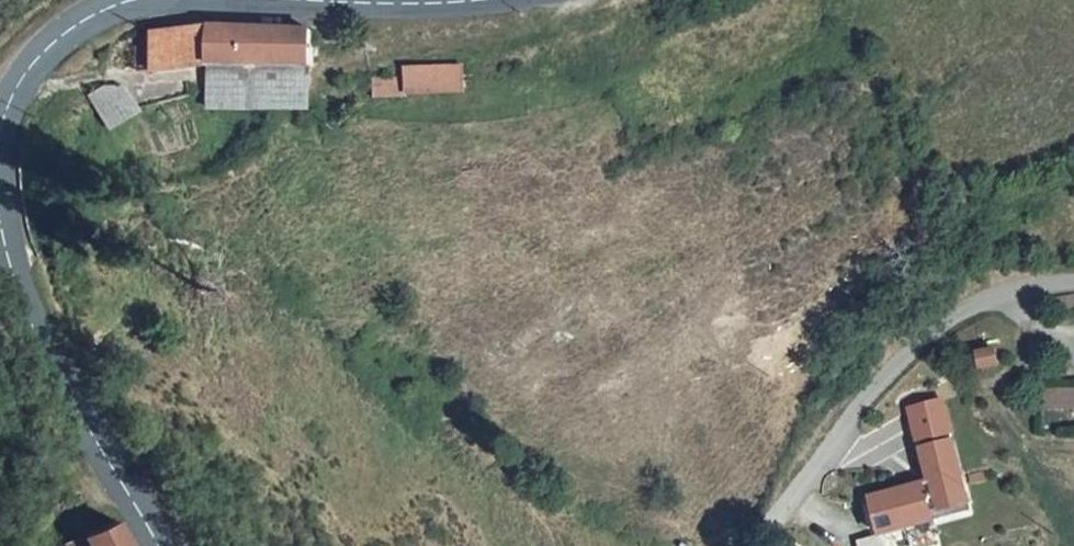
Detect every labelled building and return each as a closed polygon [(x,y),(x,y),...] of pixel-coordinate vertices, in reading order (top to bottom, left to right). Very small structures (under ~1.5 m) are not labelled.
[(375,79),(375,42),(292,37),(223,45),(220,49),(204,56),(204,82),(269,84),(370,81),(375,79)] [(139,113),(122,79),(88,95),(105,129),(139,113)] [(370,119),(370,81),(269,84),(271,122),(370,119)] [(433,84),(433,102),(472,103),(474,83),(433,84)] [(1043,387),(1042,412),(1073,412),(1073,388),(1043,387)] [(882,477),(891,505),(943,488),(981,476),(960,414),(929,424),(940,458),(882,477)] [(981,476),(943,488),(946,496),(983,484),(981,476)] [(67,544),(68,545),(135,545),(123,519),(67,544)] [(861,545),(889,545),(887,535),(859,540),(861,545)]
